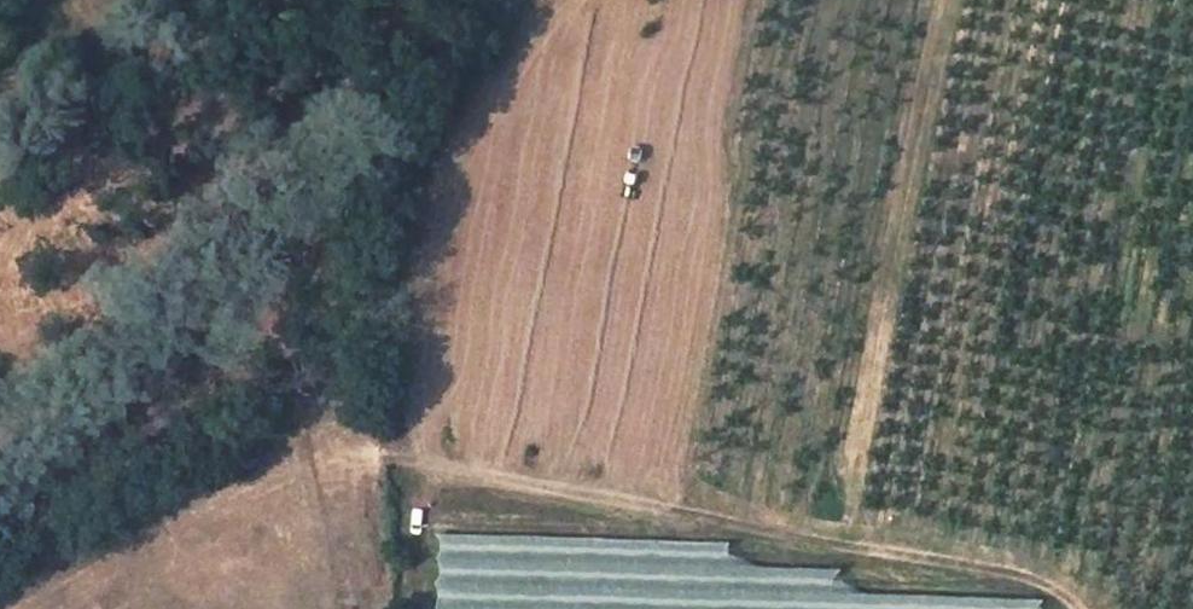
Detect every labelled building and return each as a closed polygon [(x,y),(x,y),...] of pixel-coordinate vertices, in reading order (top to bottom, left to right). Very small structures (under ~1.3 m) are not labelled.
[(455,552),(444,552),(443,593),(467,593),(468,569),(485,570),(485,595),(496,595),(496,575),(513,575),(513,561),(523,561),(523,538),(455,537),(455,552)]
